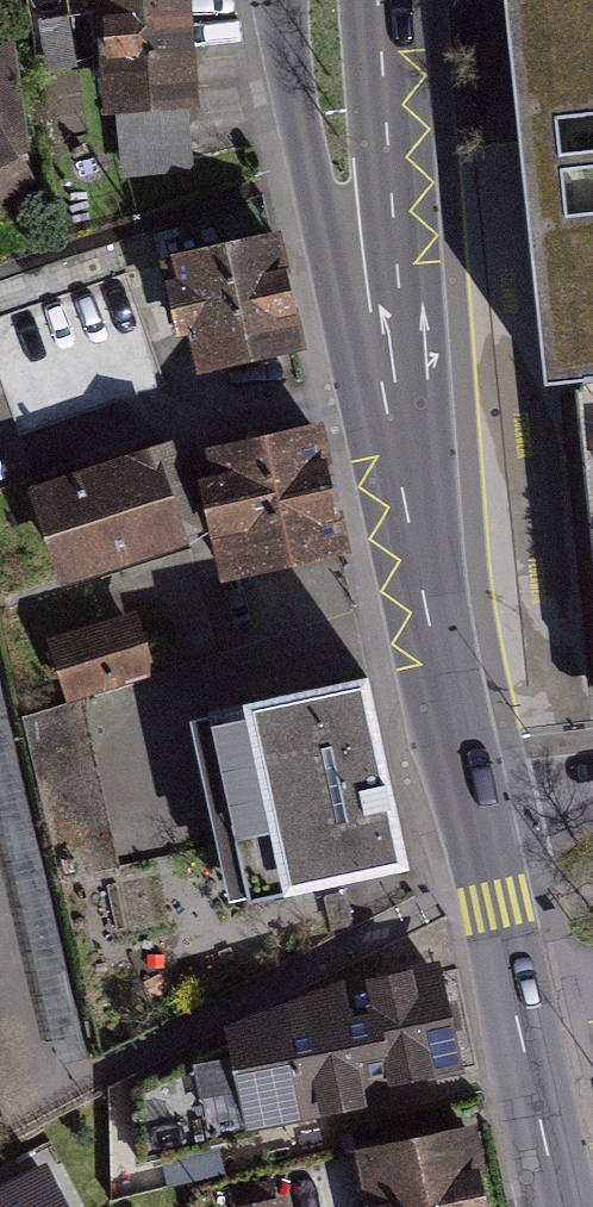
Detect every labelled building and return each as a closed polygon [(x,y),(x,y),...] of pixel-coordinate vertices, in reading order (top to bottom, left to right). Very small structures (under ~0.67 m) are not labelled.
[(107,110),(191,106),(185,0),(101,0),(107,110)] [(573,385),(592,383),(592,0),(531,0),(573,385)] [(25,176),(0,130),(0,190),(25,176)] [(279,238),(180,256),(200,365),(299,346),(279,238)] [(573,385),(592,559),(592,383),(573,385)] [(313,437),(209,457),(230,565),(334,545),(313,437)] [(162,447),(33,489),(62,580),(192,537),(162,447)] [(150,673),(133,616),(54,640),(72,697),(150,673)] [(233,901),(407,863),(366,680),(193,718),(233,901)] [(251,1121),(460,1073),(437,969),(348,989),(234,1045),(251,1121)] [(472,1139),(369,1164),(380,1206),(488,1206),(472,1139)] [(47,1159),(0,1183),(0,1206),(72,1206),(47,1159)]
